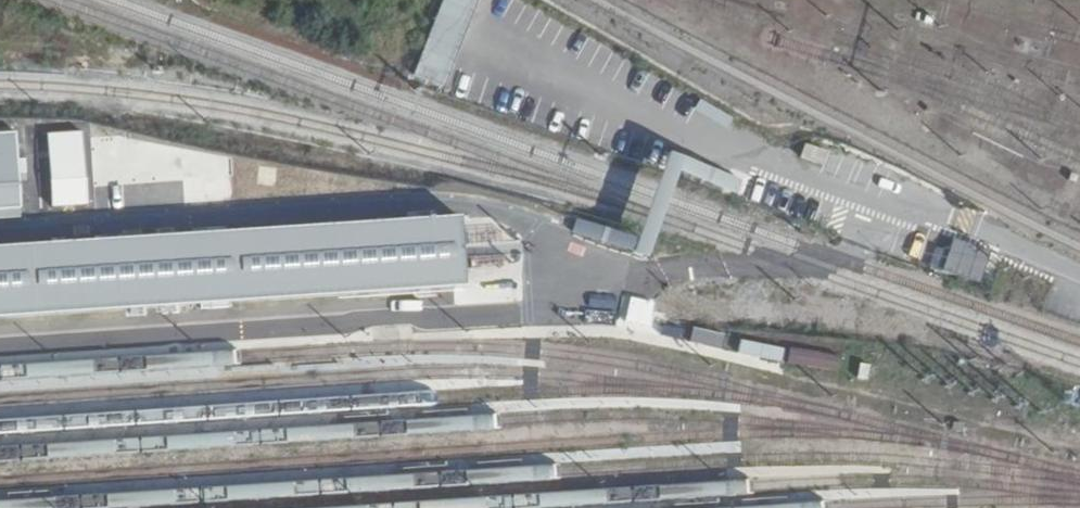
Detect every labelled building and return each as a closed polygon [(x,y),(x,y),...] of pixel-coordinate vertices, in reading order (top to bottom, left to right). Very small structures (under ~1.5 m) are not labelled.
[(436,39),(450,43),(460,13),(445,9),(436,39)] [(16,131),(0,132),(0,209),(22,207),(16,131)] [(805,147),(802,160),(825,165),(828,152),(805,147)] [(458,217),(0,247),(0,315),(461,285),(458,217)] [(597,290),(591,318),(616,323),(622,295),(597,290)] [(737,353),(781,364),(785,347),(742,336),(737,353)] [(837,374),(840,356),(791,346),(787,365),(837,374)]
